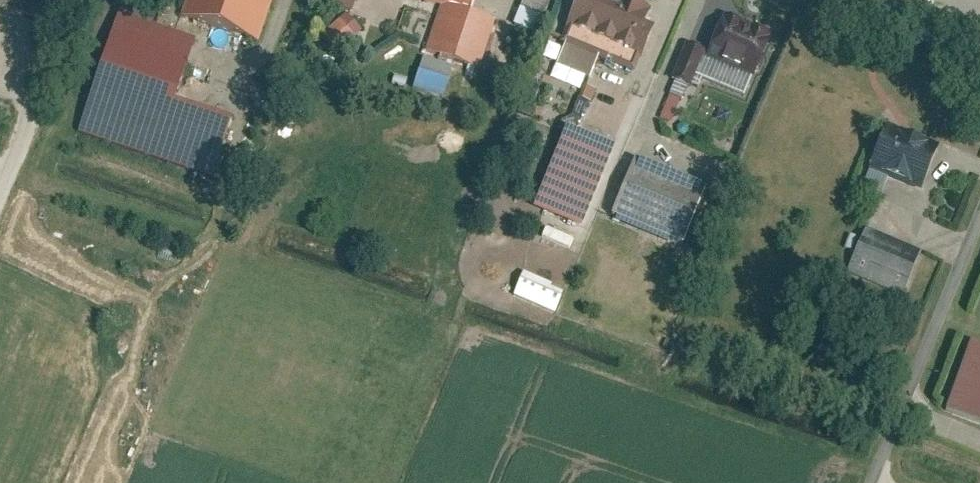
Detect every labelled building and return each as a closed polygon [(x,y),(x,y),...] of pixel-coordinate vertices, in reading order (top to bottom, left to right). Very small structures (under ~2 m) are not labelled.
[(179,14),(260,42),(274,0),(184,0),(179,14)] [(354,0),(329,0),(328,2),(350,11),(354,0)] [(474,10),(477,0),(441,0),(474,10)] [(540,34),(549,0),(521,0),(514,26),(540,34)] [(631,0),(578,0),(554,62),(591,76),(598,57),(627,68),(650,7),(631,0)] [(495,25),(440,7),(427,49),(481,66),(495,25)] [(195,36),(117,10),(78,131),(212,175),(231,117),(175,99),(195,36)] [(349,41),(361,30),(344,12),(332,23),(349,41)] [(768,36),(722,19),(707,57),(754,74),(768,36)] [(702,49),(686,43),(671,78),(688,85),(702,49)] [(441,99),(450,67),(418,58),(409,90),(441,99)] [(940,144),(886,123),(868,168),(922,189),(940,144)] [(613,147),(565,127),(533,206),(581,226),(613,147)] [(707,189),(634,158),(610,215),(684,245),(707,189)] [(920,249),(867,228),(850,271),(903,292),(920,249)] [(510,299),(554,310),(560,285),(516,275),(510,299)] [(979,419),(979,331),(967,326),(939,405),(979,419)]
